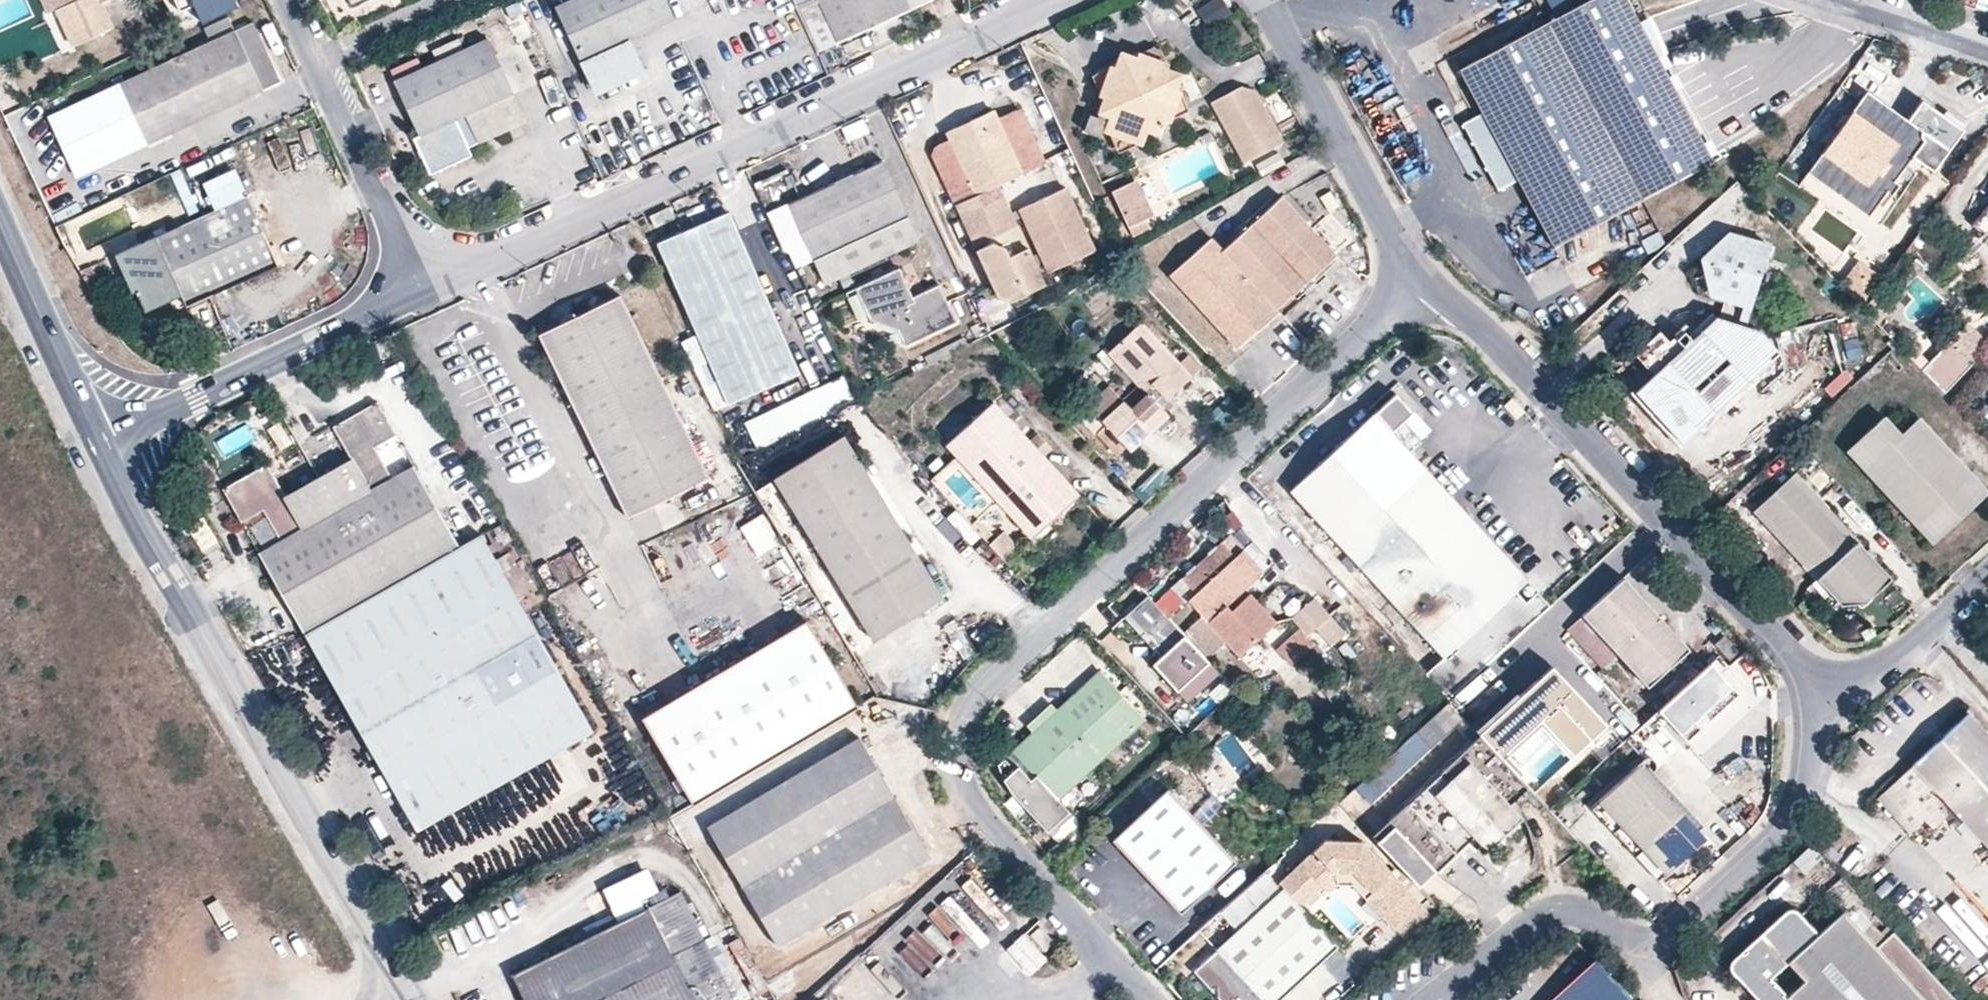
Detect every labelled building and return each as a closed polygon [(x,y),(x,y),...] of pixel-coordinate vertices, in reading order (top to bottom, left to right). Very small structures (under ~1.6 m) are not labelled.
[(78,48),(113,33),(99,0),(58,0),(78,48)] [(182,15),(215,0),(175,0),(182,15)] [(581,59),(627,38),(674,17),(667,0),(571,0),(558,6),(581,59)] [(798,7),(818,51),(927,0),(812,0),(798,7)] [(1626,0),(1586,0),(1460,69),(1483,111),(1463,122),(1500,190),(1519,180),(1578,292),(1666,244),(1642,200),(1710,163),(1626,0)] [(52,115),(48,115),(76,178),(288,82),(260,21),(52,115)] [(526,119),(488,37),(395,80),(421,135),(413,139),(429,173),(471,154),(467,146),(497,133),(526,119)] [(627,38),(581,59),(597,92),(643,72),(627,38)] [(1115,66),(1092,77),(1104,98),(1096,117),(1090,116),(1086,131),(1098,136),(1101,132),(1109,135),(1118,154),(1137,145),(1142,147),(1147,129),(1162,134),(1166,123),(1188,111),(1178,90),(1184,73),(1170,69),(1169,60),(1157,47),(1136,57),(1120,52),(1115,66)] [(1928,165),(1959,124),(1916,94),(1901,114),(1860,85),(1803,165),(1867,210),(1908,152),(1928,165)] [(1242,87),(1209,104),(1243,166),(1284,143),(1256,91),(1242,87)] [(994,111),(946,133),(950,140),(938,146),(933,158),(951,197),(971,188),(975,194),(954,204),(973,243),(1016,223),(999,186),(1046,165),(1023,114),(1016,111),(998,120),(994,111)] [(850,143),(870,134),(865,120),(844,129),(850,143)] [(183,138),(152,145),(156,162),(187,155),(183,138)] [(881,162),(790,203),(815,259),(907,215),(881,162)] [(209,191),(218,210),(247,195),(239,178),(209,191)] [(1115,189),(1127,214),(1148,204),(1137,180),(1115,189)] [(1066,190),(1022,210),(1050,270),(1093,251),(1066,190)] [(1208,239),(1171,275),(1238,349),(1279,313),(1275,309),(1334,255),(1280,195),(1221,252),(1208,239)] [(218,210),(117,257),(135,294),(139,291),(148,312),(185,297),(189,306),(280,263),(247,196),(218,210)] [(1148,204),(1127,214),(1132,224),(1153,215),(1148,204)] [(1972,222),(1987,236),(1987,204),(1972,222)] [(667,205),(650,213),(656,227),(673,219),(667,205)] [(729,212),(657,244),(729,402),(800,370),(729,212)] [(1748,327),(1769,242),(1729,232),(1699,258),(1711,296),(1725,301),(1720,318),(1655,377),(1664,413),(1694,423),(1761,362),(1755,329),(1748,327)] [(991,243),(976,251),(997,297),(1011,301),(1042,286),(1026,251),(1009,259),(1003,248),(991,243)] [(899,268),(857,288),(873,321),(901,332),(907,344),(955,322),(937,285),(913,296),(899,268)] [(620,296),(538,334),(627,516),(708,475),(620,296)] [(1968,321),(1953,337),(1974,357),(1987,343),(1987,339),(1968,321)] [(1142,324),(1110,353),(1146,391),(1131,404),(1127,399),(1126,400),(1112,384),(1090,404),(1105,419),(1104,419),(1132,450),(1169,415),(1157,402),(1168,392),(1172,396),(1191,379),(1142,324)] [(1831,397),(1855,379),(1846,368),(1822,385),(1831,397)] [(845,376),(744,422),(756,449),(858,403),(845,376)] [(266,466),(224,489),(241,523),(265,510),(282,540),(261,552),(420,830),(591,731),(479,533),(457,546),(412,466),(390,479),(377,454),(399,442),(377,403),(335,427),(352,457),(284,495),(266,466)] [(991,403),(947,445),(1033,537),(1077,496),(991,403)] [(1411,449),(1393,430),(1377,412),(1292,490),(1446,656),(1529,579),(1411,449)] [(1405,420),(1393,430),(1411,449),(1422,439),(1405,420)] [(1896,439),(1881,423),(1846,458),(1934,545),(1986,495),(1915,423),(1896,439)] [(842,435),(773,478),(875,636),(944,592),(842,435)] [(1144,504),(1171,479),(1161,469),(1135,493),(1144,504)] [(1794,577),(1841,533),(1792,481),(1747,526),(1794,577)] [(739,521),(755,561),(780,551),(764,511),(739,521)] [(713,557),(706,541),(697,545),(691,530),(677,537),(690,567),(713,557)] [(1889,583),(1841,533),(1794,577),(1832,617),(1857,615),(1889,583)] [(1240,651),(1275,619),(1249,591),(1231,609),(1227,604),(1263,571),(1242,548),(1236,553),(1223,539),(1182,576),(1196,591),(1190,596),(1240,651)] [(647,542),(646,557),(664,558),(664,542),(647,542)] [(550,565),(562,584),(590,567),(577,548),(550,565)] [(1636,631),(1657,611),(1627,578),(1585,615),(1615,647),(1624,639),(1631,647),(1621,654),(1650,685),(1690,648),(1669,624),(1663,630),(1656,622),(1642,636),(1636,631)] [(1290,614),(1301,626),(1307,631),(1317,624),(1331,638),(1345,626),(1314,592),(1290,614)] [(1191,699),(1222,670),(1151,594),(1130,612),(1167,652),(1160,658),(1169,668),(1165,672),(1191,699)] [(1370,605),(1423,662),(1435,651),(1381,594),(1370,605)] [(1669,624),(1657,611),(1636,631),(1642,636),(1656,622),(1663,630),(1669,624)] [(858,707),(806,620),(642,716),(694,804),(858,707)] [(933,634),(950,667),(974,655),(957,621),(933,634)] [(1307,631),(1301,626),(1278,647),(1289,659),(1313,639),(1307,631)] [(1624,639),(1615,647),(1621,654),(1631,647),(1624,639)] [(1734,688),(1704,656),(1653,704),(1683,736),(1734,688)] [(1470,723),(1484,739),(1523,705),(1564,752),(1600,721),(1545,658),(1470,723)] [(1351,679),(1343,672),(1329,686),(1335,693),(1351,679)] [(1011,789),(1049,829),(1071,809),(1059,796),(1142,718),(1100,673),(1059,711),(1039,731),(1017,751),(1037,773),(1033,778),(1022,767),(1018,770),(1008,759),(1001,765),(1002,772),(1006,783),(1011,789)] [(1389,783),(1460,718),(1443,700),(1372,765),(1389,783)] [(1052,704),(1031,723),(1039,731),(1059,711),(1052,704)] [(1966,722),(1914,773),(1987,851),(1987,745),(1966,722)] [(860,739),(710,826),(778,947),(929,860),(860,739)] [(1484,739),(1378,834),(1423,885),(1440,870),(1442,871),(1477,839),(1476,838),(1486,829),(1499,843),(1500,844),(1507,837),(1494,823),(1513,807),(1531,790),(1484,739)] [(1017,751),(1012,756),(1022,767),(1033,778),(1037,773),(1017,751)] [(1637,752),(1593,793),(1660,867),(1700,831),(1643,770),(1649,765),(1651,760),(1650,755),(1645,751),(1641,751),(1639,751),(1637,752)] [(1917,808),(1897,788),(1877,806),(1898,827),(1917,808)] [(1231,862),(1167,792),(1111,843),(1178,914),(1231,862)] [(1660,867),(1593,793),(1590,810),(1657,884),(1660,867)] [(1507,837),(1525,821),(1513,807),(1494,823),(1507,837)] [(1489,852),(1499,843),(1486,829),(1476,838),(1477,839),(1489,852)] [(1330,840),(1286,880),(1290,885),(1306,902),(1326,883),(1342,868),(1357,867),(1376,887),(1373,890),(1389,907),(1384,911),(1398,926),(1425,901),(1367,835),(1330,840)] [(1804,840),(1791,856),(1806,868),(1819,852),(1804,840)] [(1342,868),(1326,883),(1331,890),(1340,882),(1356,880),(1384,911),(1389,907),(1373,890),(1376,887),(1357,867),(1342,868)] [(1290,885),(1198,969),(1226,999),(1280,999),(1343,943),(1306,902),(1290,885)] [(512,975),(524,999),(733,999),(681,894),(512,975)] [(1732,969),(1759,999),(1784,999),(1787,997),(1791,999),(1956,999),(1895,935),(1878,949),(1846,911),(1819,935),(1798,912),(1786,912),(1733,961),(1732,969)] [(1041,928),(1032,936),(1046,952),(1055,944),(1041,928)] [(1340,948),(1322,962),(1339,983),(1357,969),(1340,948)] [(1595,962),(1555,999),(1631,999),(1595,962)] [(754,964),(740,971),(755,999),(774,999),(754,964)] [(853,991),(860,999),(874,999),(863,985),(853,991)]
